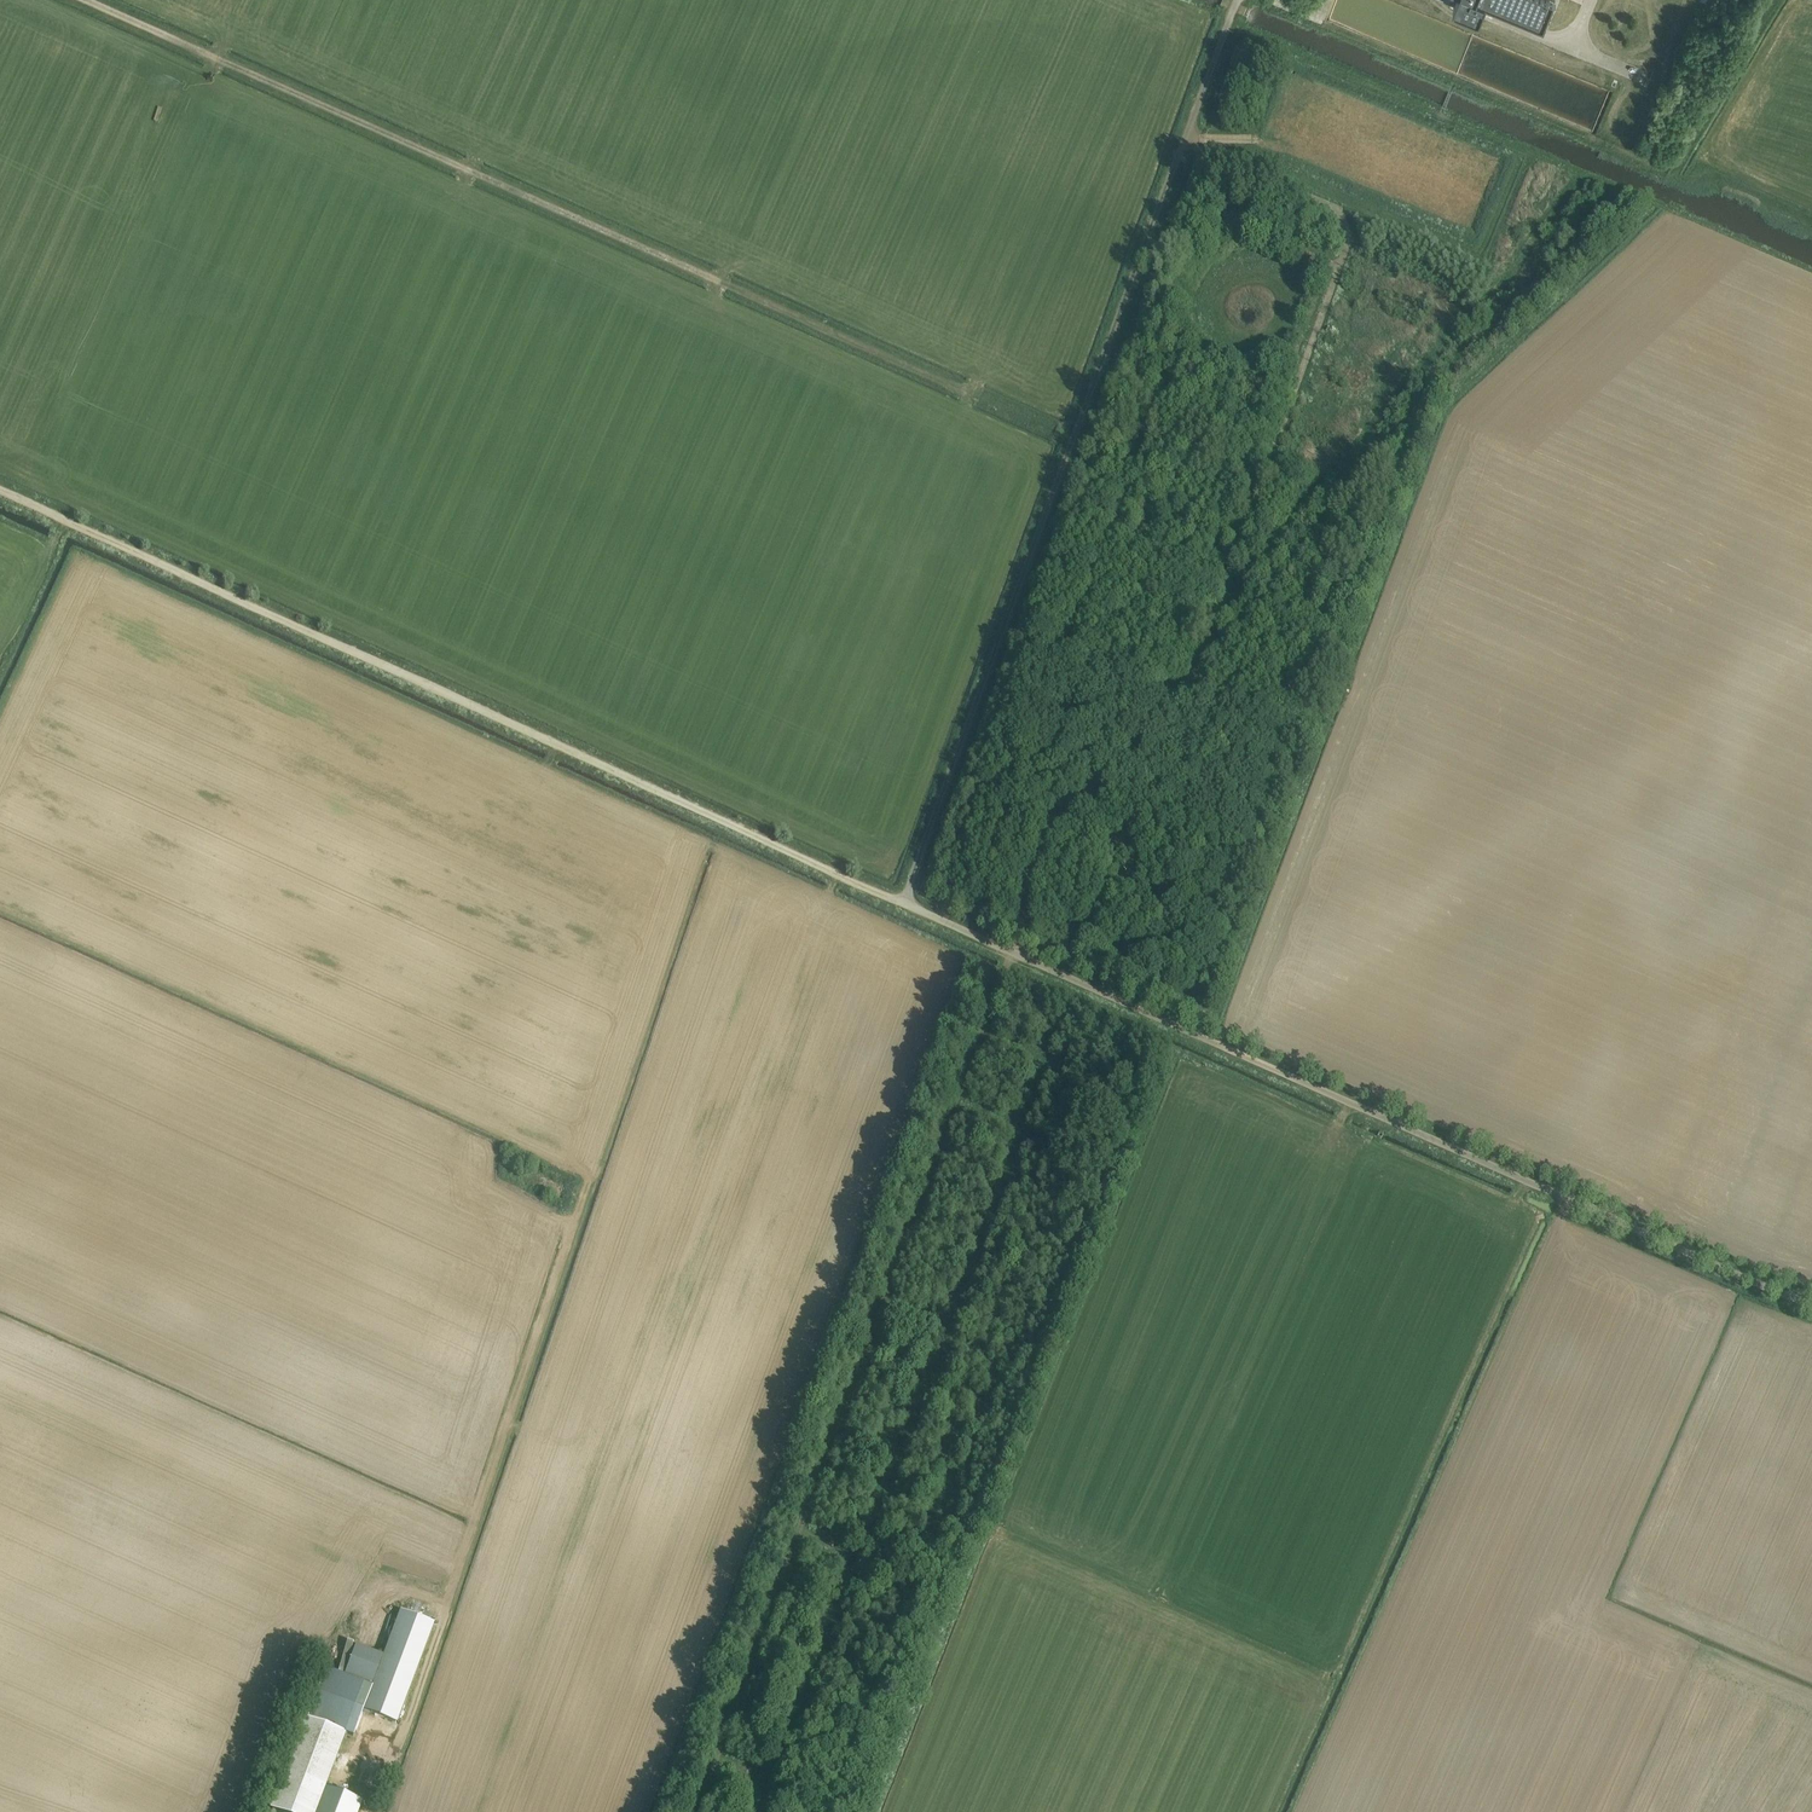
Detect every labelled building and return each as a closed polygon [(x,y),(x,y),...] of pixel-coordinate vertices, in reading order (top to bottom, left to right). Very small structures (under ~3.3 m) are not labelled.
[(1451,6),(1477,16),(1484,0),(1453,0),(1451,6)] [(1542,23),(1551,0),(1484,0),(1542,23)] [(272,1809),(280,1811),(316,1811),(325,1787),(326,1787),(346,1733),(354,1736),(363,1711),(395,1723),(395,1722),(409,1686),(433,1624),(401,1612),(391,1639),(384,1655),(372,1687),(370,1686),(343,1676),(326,1669),(272,1809)] [(362,1801),(326,1787),(325,1787),(316,1811),(357,1811),(362,1801)]
